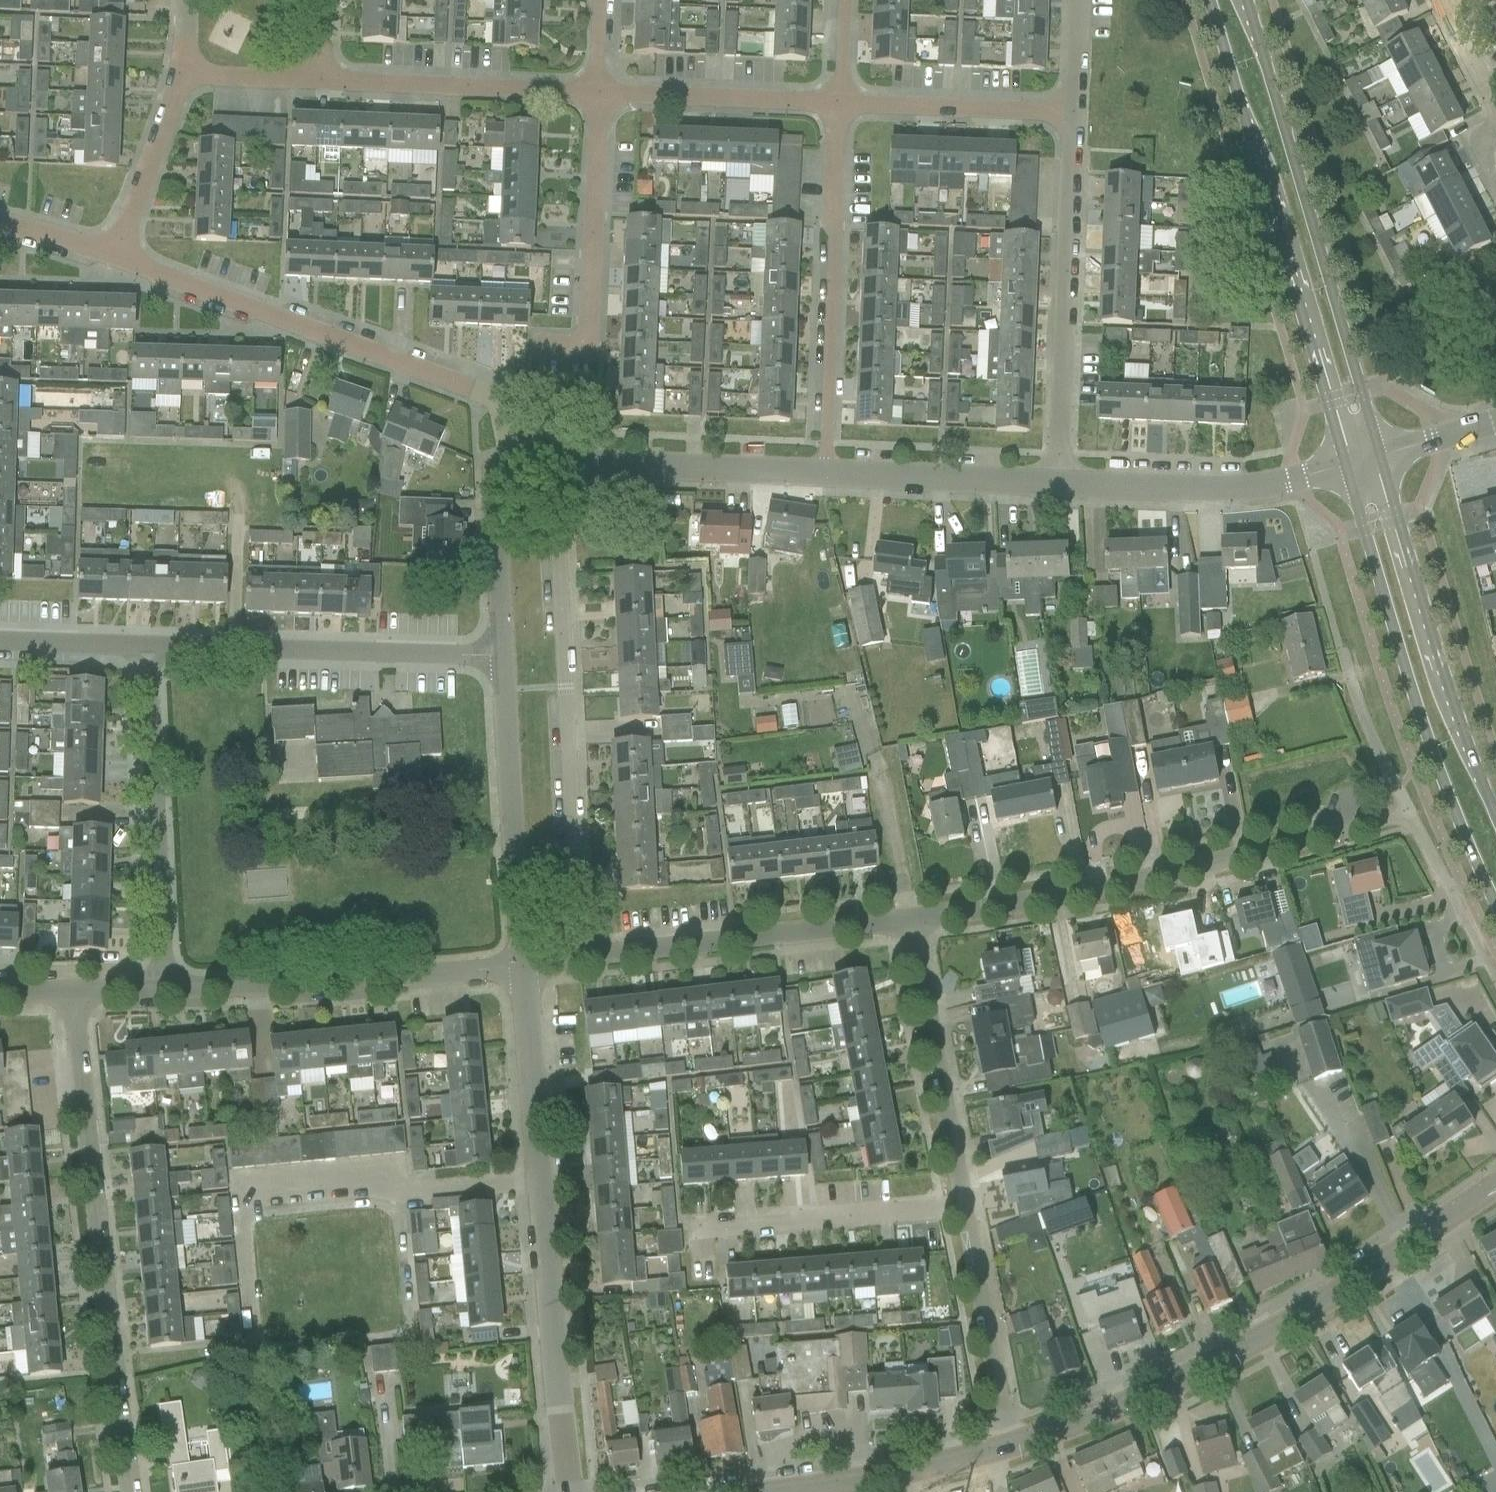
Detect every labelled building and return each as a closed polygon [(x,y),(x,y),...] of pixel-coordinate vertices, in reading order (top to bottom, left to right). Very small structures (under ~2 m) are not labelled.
[(21,12),(21,0),(0,0),(0,5),(3,5),(2,11),(1,11),(21,12)] [(50,13),(50,7),(48,7),(48,1),(49,1),(36,0),(31,0),(30,12),(50,13)] [(122,16),(123,1),(114,0),(98,0),(97,2),(98,3),(96,3),(96,9),(99,9),(98,15),(97,15),(97,16),(122,16)] [(394,18),(395,0),(365,0),(365,17),(394,18)] [(537,24),(538,0),(535,0),(494,0),(493,13),(485,12),(485,22),(537,24)] [(807,12),(808,0),(777,0),(777,11),(807,12)] [(909,0),(876,0),(875,15),(908,16),(909,0)] [(958,14),(958,0),(946,0),(945,13),(958,14)] [(976,14),(976,0),(964,0),(963,14),(976,14)] [(1045,22),(1046,0),(995,0),(994,20),(1015,21),(1045,22)] [(1365,9),(1381,0),(1360,0),(1365,9)] [(1381,41),(1404,30),(1398,19),(1409,13),(1402,0),(1381,0),(1365,9),(1381,41)] [(50,13),(69,14),(70,1),(49,1),(48,1),(48,7),(50,7),(50,13)] [(435,1),(434,20),(446,20),(447,1),(435,1)] [(453,1),(453,22),(464,23),(465,2),(453,1)] [(79,14),(97,16),(97,15),(98,15),(99,9),(96,9),(96,3),(98,3),(97,2),(79,2),(79,14)] [(1317,6),(1308,11),(1312,19),(1319,32),(1329,27),(1322,14),(1327,11),(1323,3),(1317,6)] [(637,29),(666,30),(677,31),(679,6),(667,5),(667,6),(638,4),(637,29)] [(776,35),(806,36),(807,12),(777,11),(776,35)] [(707,13),(706,32),(706,33),(711,34),(711,31),(718,31),(718,32),(719,13),(707,13)] [(725,33),(737,33),(738,14),(725,14),(725,33)] [(874,39),(915,41),(915,31),(907,31),(908,16),(875,15),(874,39)] [(393,42),(405,43),(406,19),(394,19),(394,18),(365,17),(364,42),(393,43),(393,42)] [(20,44),(25,44),(25,41),(31,42),(31,43),(33,43),(34,18),(21,18),(20,44)] [(39,19),(38,45),(39,45),(43,45),(44,42),(50,42),(51,20),(40,19),(39,19)] [(434,20),(433,45),(445,45),(446,20),(434,20)] [(91,45),(121,47),(122,22),(92,21),(91,45)] [(1014,45),(1044,46),(1045,22),(1015,21),(1014,45)] [(453,22),(452,45),(464,46),(464,23),(453,22)] [(491,47),(535,49),(537,24),(485,22),(485,23),(492,23),(492,27),(491,47)] [(944,44),(950,44),(950,41),(956,41),(956,43),(957,24),(945,23),(944,38),(939,38),(939,42),(944,42),(944,44)] [(962,45),(968,45),(968,42),(974,42),(975,25),(963,24),(962,38),(962,45)] [(1319,32),(1326,45),(1335,40),(1329,27),(1319,32)] [(636,53),(665,55),(666,30),(637,29),(636,53)] [(1381,41),(1398,74),(1431,57),(1419,35),(1409,40),(1404,30),(1381,41)] [(704,56),(717,57),(718,32),(718,31),(711,31),(711,34),(706,33),(706,32),(694,31),(694,40),(705,40),(704,56)] [(724,57),(736,58),(737,33),(725,33),(724,57)] [(775,60),(805,61),(806,36),(776,35),(775,60)] [(873,64),(914,66),(915,41),(874,39),(873,64)] [(19,62),(32,62),(33,43),(31,43),(31,42),(25,41),(25,44),(20,44),(19,62)] [(938,67),(955,67),(956,43),(956,41),(950,41),(950,44),(944,44),(944,42),(939,42),(938,67)] [(39,45),(38,63),(50,63),(51,49),(55,49),(55,44),(51,43),(44,42),(43,45),(39,45)] [(962,45),(961,68),(962,68),(971,68),(979,68),(979,50),(979,44),(974,44),(974,42),(968,42),(968,45),(962,45)] [(90,70),(120,71),(121,47),(91,45),(77,44),(76,70),(90,70)] [(1005,70),(1043,71),(1044,46),(1014,45),(1006,45),(1006,50),(1005,70)] [(1398,74),(1409,95),(1442,78),(1431,57),(1398,74)] [(89,94),(119,95),(120,71),(90,70),(89,94)] [(18,92),(23,92),(23,90),(30,90),(30,91),(31,72),(19,72),(18,92)] [(36,93),(41,93),(42,90),(48,91),(48,92),(49,92),(50,73),(37,72),(36,93)] [(1346,84),(1352,97),(1362,92),(1363,92),(1374,86),(1368,74),(1356,80),(1355,79),(1346,84)] [(1397,101),(1408,122),(1420,116),(1453,99),(1442,78),(1409,95),(1397,101)] [(17,110),(30,111),(30,91),(30,90),(23,90),(23,92),(18,92),(17,110)] [(36,111),(48,112),(49,92),(48,92),(48,91),(42,90),(41,93),(36,93),(36,111)] [(1362,92),(1352,97),(1359,110),(1369,105),(1363,92),(1362,92)] [(72,117),(118,119),(119,95),(89,94),(74,93),(73,117),(72,117)] [(1418,145),(1423,156),(1435,150),(1449,143),(1443,132),(1465,121),(1453,99),(1420,116),(1432,138),(1418,145)] [(87,142),(117,143),(118,119),(72,117),(71,132),(87,133),(87,142)] [(291,146),(315,147),(317,118),(292,117),(291,146)] [(211,143),(223,144),(224,118),(212,118),(211,143)] [(223,144),(231,144),(235,144),(236,119),(224,118),(223,144)] [(315,147),(340,149),(341,119),(317,118),(315,147)] [(235,144),(248,145),(249,119),(236,119),(235,144)] [(248,145),(259,145),(260,120),(249,119),(248,145)] [(340,149),(364,150),(365,120),(341,119),(340,149)] [(15,140),(21,140),(22,138),(27,138),(28,120),(15,120),(15,139),(15,140)] [(259,145),(272,146),(273,120),(260,120),(259,145)] [(272,146),(285,147),(285,141),(286,121),(273,120),(272,146)] [(364,163),(365,163),(365,161),(387,162),(389,121),(365,120),(364,150),(365,150),(364,163)] [(34,141),(39,141),(39,139),(46,139),(46,140),(47,121),(35,121),(34,141)] [(388,151),(412,152),(413,122),(389,121),(388,151)] [(412,152),(437,153),(438,123),(413,122),(412,152)] [(1378,122),(1368,127),(1374,140),(1385,135),(1378,122)] [(444,148),(457,148),(457,123),(444,123),(444,148)] [(505,150),(535,152),(536,127),(485,125),(484,150),(505,151),(505,150)] [(653,162),(677,163),(679,133),(654,132),(653,162)] [(677,163),(701,164),(703,134),(679,133),(677,163)] [(702,174),(725,175),(727,136),(703,134),(701,164),(703,164),(702,174)] [(1374,140),(1381,153),(1391,148),(1385,135),(1374,140)] [(725,175),(726,175),(727,165),(749,166),(751,137),(727,136),(725,175)] [(775,160),(776,147),(776,138),(751,137),(749,166),(750,166),(750,178),(773,179),(774,179),(774,172),(775,160)] [(14,158),(27,159),(27,138),(22,138),(21,140),(15,140),(15,139),(14,158)] [(34,159),(45,160),(46,146),(57,146),(57,143),(57,141),(55,141),(46,141),(46,140),(46,139),(39,139),(39,141),(34,141),(34,159)] [(86,167),(116,168),(117,143),(87,142),(73,142),(72,154),(86,154),(86,167)] [(57,146),(57,153),(70,153),(70,143),(57,143),(57,146)] [(200,167),(229,169),(231,144),(223,144),(211,143),(201,143),(200,167)] [(890,173),(915,174),(916,144),(891,143),(890,173)] [(928,190),(938,191),(940,145),(916,144),(915,174),(928,174),(928,190)] [(940,145),(939,175),(963,176),(964,146),(940,145)] [(978,193),(986,193),(987,186),(988,147),(964,146),(963,176),(979,177),(978,193)] [(775,160),(800,161),(801,148),(776,147),(775,160)] [(987,186),(1010,187),(1011,182),(1011,178),(1012,178),(1012,170),(1013,157),(1013,148),(988,147),(987,186)] [(504,174),(534,176),(535,152),(505,150),(505,151),(504,174)] [(1423,156),(1409,163),(1415,174),(1421,184),(1410,190),(1416,202),(1427,196),(1458,179),(1447,157),(1440,161),(1435,150),(1423,156)] [(272,170),(284,171),(285,152),(273,152),(272,170)] [(443,171),(465,172),(465,167),(456,167),(457,153),(444,152),(443,171)] [(1012,170),(1037,171),(1038,158),(1013,157),(1012,170)] [(774,172),(800,173),(800,161),(775,160),(774,172)] [(291,164),(289,194),(313,195),(315,195),(315,189),(312,189),(313,183),(304,183),(305,165),(291,164)] [(199,191),(228,193),(229,169),(200,167),(199,191)] [(342,169),(339,174),(341,179),(347,179),(350,174),(347,170),(342,169)] [(271,190),(283,191),(284,171),(272,170),(271,190)] [(1011,182),(1037,183),(1037,171),(1012,170),(1012,178),(1011,178),(1011,182)] [(442,191),(454,192),(455,178),(465,179),(465,172),(443,171),(442,191)] [(773,184),(799,185),(800,173),(774,172),(774,179),(773,179),(773,184)] [(503,199),(533,200),(534,176),(504,174),(487,174),(487,185),(504,185),(503,199)] [(1109,202),(1139,203),(1140,179),(1110,177),(1109,202)] [(1427,196),(1438,217),(1469,200),(1458,179),(1427,196)] [(1010,194),(1036,195),(1037,183),(1011,182),(1010,187),(1010,194)] [(313,183),(312,189),(315,189),(315,195),(313,195),(333,196),(334,183),(320,183),(313,183)] [(343,197),(362,197),(363,197),(363,191),(361,191),(361,185),(343,184),(343,197)] [(772,196),(799,197),(799,185),(773,184),(772,196)] [(362,197),(387,198),(387,186),(361,185),(361,191),(363,191),(363,197),(362,197)] [(391,198),(410,199),(411,199),(412,193),(409,193),(409,187),(392,186),(391,198)] [(1178,207),(1185,207),(1185,204),(1191,204),(1191,206),(1192,186),(1179,186),(1179,200),(1170,200),(1170,205),(1178,205),(1179,205),(1178,207)] [(410,199),(430,200),(431,188),(409,187),(409,193),(412,193),(411,199),(410,199)] [(198,216),(227,217),(228,193),(199,191),(198,216)] [(1009,206),(1036,207),(1036,195),(1010,194),(1009,206)] [(772,208),(798,209),(799,197),(772,196),(772,208)] [(502,223),(532,224),(533,200),(503,199),(502,223)] [(270,219),(282,219),(283,201),(270,200),(270,219)] [(288,212),(311,213),(311,207),(314,207),(315,201),(289,200),(288,212)] [(1469,200),(1438,217),(1449,238),(1480,221),(1469,200)] [(311,213),(333,214),(333,202),(315,201),(314,207),(311,207),(311,213)] [(441,220),(453,220),(454,201),(441,201),(441,220)] [(334,279),(358,280),(359,250),(361,216),(361,203),(343,202),(342,215),(356,215),(356,221),(355,222),(354,240),(337,239),(337,233),(336,233),(334,279)] [(1108,226),(1138,228),(1139,203),(1109,202),(1108,226)] [(380,216),(381,204),(361,203),(361,216),(380,216)] [(656,215),(675,217),(676,204),(656,203),(656,215)] [(680,217),(699,217),(699,205),(681,204),(680,217)] [(1178,225),(1190,225),(1191,206),(1191,204),(1185,204),(1185,207),(1178,207),(1179,205),(1178,205),(1178,225)] [(391,217),(410,218),(411,212),(408,211),(408,205),(391,205),(391,217)] [(410,218),(429,219),(429,206),(408,205),(408,211),(411,212),(410,218)] [(699,217),(719,218),(719,206),(699,205),(699,217)] [(1009,218),(1035,219),(1036,207),(1009,206),(1009,218)] [(728,219),(747,220),(747,207),(729,207),(728,219)] [(747,220),(767,220),(768,208),(747,207),(747,220)] [(1363,211),(1370,225),(1379,221),(1372,207),(1363,211)] [(777,221),(797,222),(798,209),(772,208),(771,221),(777,221)] [(893,214),(892,226),(894,226),(912,227),(913,215),(894,214),(893,214)] [(918,227),(937,228),(937,215),(918,215),(918,227)] [(937,228),(956,228),(957,216),(937,215),(937,228)] [(197,240),(226,242),(227,217),(198,216),(197,240)] [(966,229),(985,230),(985,218),(967,217),(966,229)] [(985,230),(1005,231),(1006,218),(985,218),(985,230)] [(1008,231),(1034,232),(1035,219),(1009,218),(1008,231)] [(269,239),(281,239),(282,219),(270,219),(269,239)] [(440,245),(452,245),(453,220),(441,220),(440,245)] [(627,245),(669,247),(669,246),(670,246),(669,246),(670,223),(671,223),(671,222),(628,220),(627,245)] [(1370,225),(1376,238),(1386,233),(1379,221),(1370,225)] [(1449,238),(1460,260),(1492,243),(1480,221),(1449,238)] [(489,247),(531,249),(532,224),(502,223),(490,222),(489,247)] [(696,248),(709,248),(710,224),(697,224),(696,248)] [(310,278),(334,279),(336,233),(323,232),(323,226),(312,226),(312,232),(310,278)] [(766,251),(796,252),(797,228),(767,226),(766,251)] [(1107,250),(1137,252),(1138,228),(1108,226),(1107,250)] [(715,249),(726,249),(726,230),(715,229),(715,249)] [(894,257),(907,258),(908,233),(895,232),(866,231),(864,256),(894,257)] [(285,277),(310,278),(312,232),(300,232),(300,248),(286,247),(285,277)] [(1176,255),(1183,256),(1183,253),(1189,253),(1190,235),(1177,234),(1176,255)] [(1404,234),(1396,239),(1399,246),(1408,241),(1404,234)] [(1004,262),(1034,263),(1035,238),(989,236),(988,261),(991,261),(1004,262)] [(935,239),(934,259),(946,259),(947,240),(935,239)] [(382,281),(406,282),(408,241),(384,240),(385,251),(383,251),(382,281)] [(952,261),(958,261),(958,258),(964,258),(964,260),(965,260),(966,241),(954,240),(952,261)] [(626,269),(668,271),(669,247),(627,245),(626,269)] [(695,268),(708,268),(709,248),(696,248),(696,259),(695,268)] [(726,249),(715,249),(714,268),(725,269),(726,249)] [(1394,249),(1385,254),(1391,267),(1401,263),(1394,250),(1394,249)] [(383,251),(359,250),(358,280),(382,281),(383,251)] [(765,275),(795,276),(796,252),(766,251),(750,250),(750,261),(766,262),(765,275)] [(1106,275),(1135,276),(1149,277),(1149,264),(1161,264),(1161,253),(1137,252),(1107,250),(1106,275)] [(438,251),(438,264),(457,264),(457,252),(438,251)] [(408,252),(406,282),(431,283),(432,253),(408,252)] [(456,272),(457,272),(462,272),(462,265),(480,266),(481,253),(457,252),(456,272)] [(486,266),(505,267),(505,254),(481,253),(480,266),(486,266)] [(1176,273),(1188,274),(1189,253),(1183,253),(1183,256),(1176,255),(1176,273)] [(505,267),(525,267),(526,255),(505,254),(505,267)] [(863,280),(893,281),(894,257),(864,256),(863,280)] [(951,279),(964,279),(965,260),(964,260),(964,258),(958,258),(958,261),(952,261),(951,279)] [(933,278),(945,279),(946,259),(934,259),(933,278)] [(1003,286),(1033,287),(1034,263),(1004,262),(1003,286)] [(1401,263),(1391,267),(1398,281),(1408,276),(1401,263)] [(655,295),(667,296),(668,271),(626,269),(625,293),(655,295)] [(764,299),(794,301),(795,276),(765,275),(764,299)] [(1105,299),(1134,300),(1135,276),(1106,275),(1105,299)] [(694,296),(706,297),(708,278),(695,277),(694,296)] [(713,278),(712,299),(717,299),(718,296),(724,296),(725,279),(713,278)] [(862,304),(892,305),(893,281),(863,280),(862,304)] [(1174,304),(1180,304),(1181,301),(1187,302),(1187,284),(1175,283),(1174,304)] [(454,324),(478,325),(479,296),(480,285),(457,284),(457,295),(455,295),(454,324)] [(479,296),(478,325),(502,326),(503,297),(505,297),(505,285),(480,284),(480,285),(479,296)] [(502,326),(527,327),(528,298),(529,286),(505,284),(505,285),(505,297),(503,297),(502,326)] [(1002,310),(1032,311),(1033,287),(1003,286),(988,285),(987,310),(1002,310)] [(932,307),(944,308),(945,288),(933,288),(932,307)] [(951,309),(956,309),(956,307),(962,307),(962,308),(963,289),(951,288),(951,309)] [(624,317),(654,319),(655,295),(625,293),(624,317)] [(429,323),(454,324),(455,295),(431,294),(429,323)] [(693,316),(705,316),(706,297),(694,296),(682,296),(681,302),(694,302),(693,316)] [(712,299),(711,317),(723,317),(730,317),(730,311),(723,311),(723,303),(730,304),(730,298),(724,298),(724,296),(718,296),(717,299),(712,299)] [(10,340),(12,298),(0,298),(0,340),(10,340)] [(10,340),(12,340),(12,331),(36,331),(37,299),(12,298),(10,340)] [(730,304),(730,307),(749,307),(749,299),(730,298),(730,304)] [(36,331),(60,332),(61,300),(37,299),(36,331)] [(763,324),(793,325),(794,301),(764,299),(764,300),(754,300),(753,305),(758,306),(757,309),(764,310),(763,324)] [(1103,324),(1133,325),(1134,300),(1105,299),(1103,324)] [(72,347),(72,332),(83,333),(84,300),(61,300),(60,332),(60,339),(60,347),(72,347)] [(97,352),(107,353),(109,301),(84,300),(83,333),(83,348),(85,348),(85,344),(97,344),(97,352)] [(107,353),(109,353),(110,331),(113,331),(133,332),(134,302),(109,301),(107,353)] [(1173,327),(1186,327),(1187,302),(1181,301),(1180,304),(1174,304),(1173,327)] [(529,303),(528,315),(546,316),(547,304),(529,303)] [(891,330),(909,331),(910,306),(892,305),(862,304),(861,328),(891,329),(891,330)] [(931,326),(944,327),(944,308),(932,307),(931,326)] [(950,327),(962,328),(962,308),(962,307),(956,307),(956,309),(951,309),(950,327)] [(1001,334),(1031,335),(1032,311),(1002,310),(1001,333),(1001,334)] [(623,341),(653,343),(654,319),(624,317),(623,341)] [(762,348),(792,349),(793,325),(763,324),(762,348)] [(692,344),(704,345),(705,326),(693,325),(692,344)] [(716,344),(722,345),(723,327),(711,326),(710,347),(716,347),(716,344)] [(890,353),(891,330),(891,329),(861,328),(860,352),(890,353)] [(1230,341),(1249,342),(1249,330),(1230,329),(1230,341)] [(1108,343),(1127,343),(1128,331),(1109,330),(1108,343)] [(1133,344),(1153,345),(1153,338),(1151,338),(1151,332),(1133,331),(1133,344)] [(1153,345),(1171,345),(1172,333),(1151,332),(1151,338),(1153,338),(1153,345)] [(989,358),(1030,359),(1031,335),(1001,334),(1001,333),(990,333),(989,358)] [(1181,346),(1200,346),(1201,346),(1202,340),(1199,340),(1199,334),(1181,333),(1181,346)] [(1200,346),(1219,347),(1220,335),(1199,334),(1199,340),(1202,340),(1201,346),(1200,346)] [(930,355),(943,356),(944,337),(931,336),(930,355)] [(948,357),(954,358),(954,355),(960,355),(960,356),(970,357),(970,352),(961,351),(962,337),(949,337),(948,357)] [(622,365),(652,367),(652,366),(653,343),(623,341),(622,365)] [(691,364),(703,365),(704,345),(692,344),(692,345),(682,344),(682,350),(682,356),(691,357),(691,364)] [(710,365),(721,366),(722,345),(716,344),(716,347),(710,347),(710,365)] [(761,372),(791,373),(792,349),(762,348),(761,372)] [(132,380),(157,381),(158,351),(132,350),(132,380)] [(157,398),(181,398),(181,382),(182,352),(158,351),(157,381),(157,398)] [(181,382),(205,382),(205,353),(182,352),(181,382)] [(890,353),(860,352),(859,376),(889,377),(899,378),(900,377),(901,358),(898,354),(890,353)] [(229,397),(229,384),(230,354),(205,353),(205,382),(204,396),(229,397)] [(253,399),(253,384),(254,355),(230,354),(229,384),(243,384),(243,399),(253,399)] [(253,384),(278,385),(279,355),(254,355),(253,384)] [(929,375),(942,375),(943,356),(930,355),(929,375)] [(947,375),(960,376),(960,362),(970,363),(970,357),(960,356),(960,355),(954,355),(954,358),(948,357),(947,375)] [(999,382),(1029,384),(1030,359),(989,358),(988,382),(999,383),(999,382)] [(5,380),(11,380),(11,374),(8,374),(9,368),(10,368),(10,361),(9,361),(6,361),(0,360),(0,380),(5,380)] [(621,389),(663,391),(664,367),(652,366),(652,367),(622,365),(621,389)] [(9,368),(8,374),(11,374),(11,380),(29,381),(29,368),(11,368),(10,368),(9,368)] [(40,381),(59,382),(59,375),(56,375),(57,369),(40,369),(40,381)] [(59,382),(78,382),(78,370),(57,369),(56,375),(59,375),(59,382)] [(87,370),(86,383),(106,383),(108,383),(108,377),(106,377),(105,371),(87,370)] [(106,383),(127,384),(127,371),(105,371),(106,377),(108,377),(108,383),(106,383)] [(749,395),(790,397),(791,373),(761,372),(755,372),(749,395)] [(689,392),(701,393),(703,375),(690,374),(689,392)] [(707,395),(713,395),(713,393),(719,393),(720,375),(708,375),(707,395)] [(888,401),(889,378),(889,377),(859,376),(858,400),(888,401)] [(1124,420),(1148,422),(1150,382),(1126,381),(1124,420)] [(998,405),(1028,407),(1029,384),(999,382),(999,383),(998,405)] [(1148,422),(1172,423),(1174,383),(1150,382),(1148,422)] [(1172,423),(1196,424),(1198,394),(1198,384),(1174,383),(1172,423)] [(927,403),(939,404),(939,385),(927,384),(927,403)] [(359,424),(369,396),(338,385),(328,413),(337,416),(329,439),(346,445),(348,438),(354,440),(360,424),(359,424)] [(947,386),(946,406),(952,406),(952,403),(958,403),(958,386),(948,385),(947,385),(947,386)] [(15,411),(30,412),(30,389),(15,388),(15,386),(0,386),(0,411),(15,411)] [(1110,420),(1124,420),(1125,389),(1101,388),(1099,419),(1110,420)] [(649,416),(664,416),(662,416),(663,391),(621,389),(620,415),(649,416)] [(688,417),(700,418),(701,393),(689,392),(688,417)] [(708,418),(718,419),(719,414),(719,393),(713,393),(713,395),(707,395),(706,413),(709,413),(708,418)] [(112,415),(118,415),(118,412),(125,412),(125,414),(126,394),(113,394),(113,414),(112,414),(112,415)] [(1196,424),(1221,425),(1222,395),(1198,394),(1196,424)] [(759,421),(789,422),(790,397),(749,395),(749,397),(760,397),(759,421)] [(1221,425),(1245,426),(1246,396),(1222,395),(1221,425)] [(857,425),(887,426),(888,401),(858,400),(857,425)] [(927,423),(939,423),(939,404),(927,403),(927,423)] [(946,406),(945,423),(957,424),(957,415),(968,416),(968,405),(958,405),(958,403),(952,403),(952,406),(946,406)] [(996,431),(1027,432),(1028,407),(998,405),(997,411),(996,431)] [(376,496),(399,501),(403,484),(397,483),(406,449),(414,453),(433,460),(444,432),(426,425),(428,419),(396,406),(388,425),(385,438),(382,438),(378,478),(376,496)] [(14,435),(28,435),(29,435),(29,423),(41,423),(41,412),(30,412),(15,411),(0,411),(0,435),(14,435)] [(97,430),(96,438),(124,439),(125,414),(125,412),(118,412),(118,415),(112,415),(112,414),(97,413),(97,426),(97,430)] [(282,461),(282,462),(298,462),(309,463),(311,420),(311,414),(289,413),(283,412),(283,443),(282,450),(282,461)] [(203,441),(222,441),(222,429),(209,429),(209,423),(204,423),(204,428),(205,428),(205,434),(201,434),(201,440),(203,440),(203,441)] [(136,427),(135,439),(156,440),(156,439),(158,439),(158,433),(154,433),(154,427),(136,427)] [(156,440),(174,440),(175,428),(156,428),(156,427),(154,427),(154,433),(158,433),(158,439),(156,439),(156,440)] [(184,441),(203,441),(203,440),(201,440),(201,434),(205,434),(205,428),(204,428),(204,429),(184,428),(184,441)] [(233,442),(252,443),(252,442),(250,442),(250,436),(253,437),(254,430),(233,430),(233,442)] [(250,436),(250,442),(252,442),(252,443),(270,443),(270,431),(254,430),(253,437),(250,436)] [(13,461),(27,461),(27,435),(14,435),(0,435),(0,460),(13,461)] [(65,437),(64,464),(70,464),(70,460),(77,460),(78,437),(65,437)] [(12,484),(13,461),(0,460),(0,483),(12,484)] [(64,481),(76,481),(77,460),(70,460),(70,464),(64,464),(64,481)] [(11,508),(12,484),(0,483),(0,507),(11,508)] [(62,511),(68,511),(68,509),(75,509),(75,510),(76,490),(64,490),(63,509),(62,509),(62,511)] [(353,501),(351,521),(370,523),(372,503),(353,501)] [(426,530),(425,554),(460,555),(460,540),(464,540),(465,526),(461,526),(461,523),(451,522),(452,502),(399,501),(398,529),(426,530)] [(1474,569),(1495,564),(1495,501),(1484,504),(1491,533),(1467,538),(1474,569)] [(769,502),(762,550),(783,553),(786,537),(806,541),(811,541),(816,510),(769,502)] [(11,532),(22,533),(23,508),(11,508),(0,507),(0,532),(11,532)] [(62,528),(74,529),(75,510),(75,509),(68,509),(68,511),(62,511),(62,523),(62,528)] [(82,510),(81,522),(107,523),(107,517),(104,517),(105,511),(106,511),(82,510)] [(107,523),(125,524),(126,511),(106,511),(105,511),(104,517),(107,517),(107,523)] [(135,524),(155,525),(155,518),(152,518),(153,512),(136,512),(135,524)] [(174,525),(175,513),(153,512),(152,518),(155,518),(155,525),(174,525)] [(203,526),(203,527),(204,526),(204,520),(202,520),(202,514),(184,513),(184,525),(203,526)] [(203,534),(221,535),(222,527),(228,527),(228,514),(202,514),(202,520),(204,520),(204,526),(203,527),(203,534)] [(719,554),(749,555),(750,538),(751,518),(737,517),(737,521),(721,520),(721,516),(700,516),(699,536),(699,547),(720,548),(719,554)] [(48,522),(47,533),(61,534),(62,528),(62,523),(48,522)] [(353,529),(353,544),(370,545),(371,530),(370,530),(360,530),(353,529)] [(10,556),(21,557),(22,533),(11,532),(0,532),(0,556),(10,556)] [(248,545),(273,545),(275,545),(275,539),(272,538),(272,534),(273,533),(249,532),(248,545)] [(273,545),(293,546),(293,534),(273,533),(272,534),(272,538),(275,539),(275,545),(273,545)] [(302,546),(322,547),(322,546),(323,546),(323,540),(321,540),(321,534),(303,534),(302,546)] [(322,547),(341,548),(342,535),(321,534),(321,540),(323,540),(323,546),(322,546),(322,547)] [(56,547),(56,558),(61,558),(73,558),(74,539),(62,538),(61,547),(56,547)] [(1199,576),(1199,578),(1200,612),(1201,612),(1228,611),(1227,573),(1258,572),(1258,575),(1273,574),(1269,554),(1258,554),(1258,539),(1224,541),(1224,562),(1199,563),(1199,576)] [(1137,544),(1139,601),(1141,601),(1141,595),(1155,595),(1154,571),(1170,570),(1168,543),(1151,544),(1151,543),(1137,544)] [(927,564),(913,563),(915,550),(878,544),(875,574),(889,576),(887,595),(913,598),(912,604),(930,606),(930,601),(932,601),(933,580),(925,579),(927,564)] [(1122,572),(1123,602),(1139,601),(1137,544),(1107,545),(1108,573),(1122,572)] [(1041,606),(1042,611),(1042,600),(1056,599),(1055,579),(1070,578),(1068,547),(1039,548),(1041,606)] [(1026,600),(1027,617),(1042,617),(1042,611),(1041,606),(1039,548),(1009,549),(1009,557),(998,557),(999,588),(1012,588),(1012,581),(1025,580),(1026,600)] [(938,605),(942,625),(958,624),(957,605),(957,596),(987,595),(986,550),(950,551),(950,558),(936,559),(938,605)] [(78,600),(103,601),(105,552),(80,552),(80,565),(78,600)] [(103,601),(127,602),(128,553),(105,552),(103,601)] [(127,602),(151,603),(152,568),(129,567),(130,553),(128,553),(127,602)] [(151,603),(176,604),(177,557),(178,557),(178,554),(153,554),(153,568),(152,568),(151,603)] [(9,581),(10,556),(0,556),(0,581),(9,581)] [(176,604),(201,604),(202,558),(178,557),(177,557),(176,604)] [(61,558),(60,577),(73,578),(73,558),(61,558)] [(201,604),(225,605),(226,571),(226,559),(202,558),(201,604)] [(749,560),(748,597),(764,597),(765,597),(766,562),(749,560)] [(344,580),(343,616),(368,617),(369,600),(379,601),(380,567),(358,566),(357,581),(345,580),(344,580)] [(43,568),(21,567),(20,580),(43,581),(43,568)] [(319,616),(343,616),(344,580),(345,580),(345,568),(333,568),(333,580),(321,579),(319,616)] [(614,574),(615,600),(652,598),(652,597),(650,597),(649,573),(614,574)] [(688,576),(687,576),(688,596),(689,596),(700,595),(700,576),(688,576)] [(247,577),(246,614),(271,614),(272,578),(247,577)] [(272,578),(271,614),(294,615),(296,579),(272,578)] [(1199,578),(1179,578),(1181,638),(1183,638),(1202,637),(1201,612),(1200,612),(1199,578)] [(296,579),(294,615),(319,616),(321,579),(296,579)] [(1117,588),(1093,589),(1094,610),(1096,610),(1118,609),(1117,590),(1117,588)] [(851,595),(862,648),(884,644),(872,590),(851,595)] [(615,600),(616,624),(654,621),(652,598),(615,600)] [(690,600),(690,622),(696,621),(696,617),(703,618),(702,600),(690,600)] [(729,613),(709,614),(710,630),(710,632),(730,631),(730,629),(729,613)] [(1283,623),(1297,681),(1326,674),(1312,615),(1283,623)] [(1222,616),(1208,617),(1210,641),(1214,642),(1215,643),(1222,640),(1222,616)] [(690,622),(691,639),(703,639),(703,618),(696,617),(696,621),(690,622)] [(616,624),(617,647),(655,646),(668,645),(667,620),(654,621),(616,624)] [(1072,623),(1074,671),(1094,670),(1094,649),(1089,649),(1088,622),(1072,623)] [(936,628),(920,631),(926,663),(943,660),(936,628)] [(740,636),(741,646),(722,648),(725,679),(752,677),(749,635),(740,636)] [(848,638),(834,640),(837,653),(850,650),(848,638)] [(692,649),(693,671),(699,670),(699,667),(705,667),(705,668),(706,668),(705,644),(692,645),(692,649)] [(617,647),(619,672),(656,671),(655,646),(617,647)] [(1216,664),(1219,678),(1220,685),(1238,682),(1233,660),(1216,664)] [(1144,663),(1136,664),(1137,672),(1145,671),(1144,663)] [(706,670),(706,668),(705,668),(705,667),(699,667),(699,670),(693,671),(694,693),(713,692),(713,677),(706,677),(706,670)] [(764,668),(762,680),(780,683),(782,671),(764,668)] [(619,672),(620,696),(658,695),(670,694),(669,683),(657,684),(656,671),(619,672)] [(66,708),(101,709),(102,683),(43,682),(42,695),(67,695),(66,707),(66,708)] [(10,706),(11,686),(0,685),(0,706),(10,706)] [(16,686),(16,706),(17,706),(17,708),(22,708),(22,705),(28,705),(28,706),(29,706),(30,707),(30,706),(34,706),(35,687),(30,687),(17,686),(16,686)] [(620,696),(621,721),(659,719),(658,695),(620,696)] [(1227,725),(1252,720),(1247,695),(1222,700),(1227,725)] [(373,779),(373,790),(387,790),(423,788),(422,787),(419,787),(417,757),(442,756),(439,715),(394,718),(383,708),(372,719),(369,719),(368,699),(352,700),(353,716),(314,719),(313,708),(270,711),(270,712),(271,712),(273,746),(274,746),(274,741),(315,739),(317,782),(373,779)] [(1029,703),(1019,705),(1022,726),(1033,724),(1059,720),(1056,699),(1029,703)] [(1209,714),(1205,715),(1210,734),(1213,748),(1231,744),(1222,700),(1207,703),(1209,714)] [(1123,705),(1131,749),(1147,746),(1145,734),(1140,702),(1123,705)] [(15,725),(28,725),(29,706),(28,706),(28,705),(22,705),(22,708),(17,708),(17,706),(16,706),(15,725)] [(1097,757),(1077,761),(1080,776),(1084,795),(1092,794),(1096,811),(1110,808),(1111,811),(1123,808),(1123,805),(1116,771),(1133,767),(1138,793),(1139,793),(1135,773),(1130,749),(1131,749),(1123,705),(1105,709),(1111,743),(1095,746),(1097,757)] [(9,725),(10,706),(1,706),(0,706),(0,725),(9,725)] [(59,731),(101,733),(101,709),(66,708),(66,707),(53,706),(52,719),(59,719),(59,731)] [(661,717),(661,730),(691,729),(690,716),(661,717)] [(774,718),(755,720),(757,736),(776,733),(774,718)] [(1058,723),(1067,764),(1073,762),(1065,721),(1058,723)] [(1022,789),(1028,817),(1057,811),(1052,784),(1069,781),(1058,723),(1046,725),(1054,766),(1035,770),(1038,786),(1022,789)] [(1012,731),(1014,744),(1033,740),(1031,727),(1012,731)] [(663,742),(663,744),(692,742),(691,729),(661,730),(662,742),(663,742)] [(56,755),(100,756),(101,733),(59,731),(52,731),(51,755),(56,756),(56,755)] [(9,754),(10,735),(0,734),(0,754),(9,754)] [(1200,750),(1183,753),(1189,787),(1219,781),(1213,748),(1210,734),(1197,736),(1200,750)] [(15,756),(20,756),(20,752),(26,752),(26,754),(28,754),(28,735),(16,735),(15,756)] [(929,797),(939,843),(965,837),(958,802),(975,799),(964,742),(963,735),(945,738),(952,776),(946,777),(949,793),(929,797)] [(964,742),(975,799),(987,796),(975,740),(964,742)] [(1154,759),(1160,792),(1189,787),(1180,740),(1153,745),(1156,759),(1154,759)] [(612,745),(613,770),(649,768),(658,768),(664,768),(664,756),(648,757),(648,743),(612,745)] [(831,749),(836,773),(858,768),(853,745),(831,749)] [(15,756),(15,774),(16,774),(27,774),(28,754),(26,754),(26,752),(20,752),(20,756),(15,756)] [(9,773),(9,754),(0,754),(0,773),(9,773)] [(55,779),(100,780),(100,756),(56,755),(56,756),(55,779)] [(699,771),(701,790),(706,790),(706,788),(711,787),(712,788),(714,788),(712,776),(718,775),(717,764),(701,765),(700,765),(700,770),(699,771)] [(745,767),(721,770),(723,787),(746,785),(745,767)] [(649,768),(613,770),(615,794),(650,793),(649,768)] [(1019,773),(984,780),(987,796),(988,799),(993,798),(994,804),(998,823),(1028,817),(1022,789),(1019,773)] [(79,805),(99,806),(100,780),(55,779),(41,779),(41,792),(65,792),(64,805),(79,805)] [(840,783),(839,783),(839,788),(842,788),(843,794),(861,792),(859,780),(840,782),(840,783)] [(822,785),(823,797),(843,794),(842,788),(839,788),(839,783),(840,783),(840,782),(822,785)] [(7,803),(8,784),(0,783),(0,802),(7,803)] [(795,800),(796,812),(821,809),(819,797),(813,797),(811,786),(791,788),(792,794),(795,793),(795,800)] [(701,790),(703,809),(716,807),(714,788),(712,788),(711,787),(706,788),(706,790),(701,790)] [(774,790),(775,802),(795,799),(795,800),(795,793),(792,794),(791,788),(774,790)] [(764,791),(743,794),(744,799),(747,799),(747,805),(746,805),(746,806),(753,805),(765,804),(764,791)] [(661,816),(660,792),(650,793),(615,794),(616,818),(653,816),(661,816)] [(726,796),(727,808),(746,806),(746,805),(747,805),(747,799),(744,799),(743,794),(726,796)] [(30,816),(60,817),(60,804),(31,803),(14,802),(14,815),(30,815),(30,816)] [(30,829),(59,830),(60,817),(30,816),(30,829)] [(616,818),(618,867),(664,865),(663,854),(655,855),(653,816),(616,818)] [(704,819),(707,837),(719,837),(717,817),(704,819)] [(846,824),(852,870),(876,867),(873,838),(872,839),(870,821),(846,824)] [(824,844),(828,873),(852,870),(846,824),(836,825),(838,843),(824,844)] [(59,853),(61,853),(109,854),(109,830),(59,829),(59,853)] [(707,837),(709,857),(722,856),(719,837),(707,837)] [(800,847),(803,876),(828,873),(824,844),(800,847)] [(776,850),(779,879),(803,876),(800,847),(776,850)] [(752,853),(755,882),(779,879),(776,850),(752,853)] [(72,877),(108,879),(109,854),(61,853),(60,865),(72,865),(72,877)] [(727,856),(731,885),(755,882),(752,853),(727,856)] [(12,870),(13,858),(0,857),(0,870),(12,870)] [(25,878),(30,878),(31,875),(36,875),(36,876),(37,876),(38,858),(25,857),(25,876),(25,878)] [(710,862),(713,882),(725,880),(722,860),(710,862)] [(1347,871),(1333,874),(1346,930),(1374,923),(1367,894),(1385,889),(1379,863),(1347,870),(1347,871)] [(618,867),(620,891),(669,889),(667,864),(664,865),(618,867)] [(24,891),(37,892),(37,876),(36,876),(36,875),(31,875),(30,878),(25,878),(25,876),(24,891)] [(71,902),(107,903),(108,879),(72,877),(71,888),(63,887),(63,902),(71,902)] [(1236,905),(1243,933),(1268,927),(1270,933),(1280,930),(1271,896),(1255,900),(1236,905)] [(71,925),(106,926),(107,903),(71,902),(71,925)] [(23,926),(29,926),(29,923),(35,923),(35,925),(35,906),(23,906),(23,924),(23,925),(23,926)] [(16,949),(16,908),(0,908),(0,949),(16,949)] [(1280,938),(1283,950),(1303,943),(1304,943),(1299,931),(1293,914),(1281,917),(1287,936),(1280,938)] [(1193,916),(1162,923),(1166,943),(1168,951),(1176,950),(1182,977),(1204,971),(1235,962),(1233,954),(1229,935),(1198,941),(1193,916)] [(22,944),(34,944),(35,925),(35,923),(29,923),(29,926),(23,926),(23,925),(23,924),(22,944)] [(71,926),(58,926),(57,951),(106,952),(106,926),(71,925),(71,926)] [(1317,926),(1299,931),(1304,943),(1303,943),(1306,955),(1324,950),(1317,926)] [(1355,940),(1371,994),(1429,977),(1417,936),(1402,941),(1398,928),(1355,940)] [(1099,962),(1102,978),(1115,975),(1107,934),(1076,940),(1081,965),(1099,962)] [(1300,946),(1273,955),(1292,1013),(1320,1004),(1300,946)] [(995,986),(997,1001),(1023,996),(1020,979),(1032,977),(1036,976),(1031,951),(1016,954),(1016,953),(985,959),(990,986),(995,986)] [(834,979),(838,1003),(867,998),(863,973),(834,979)] [(752,987),(756,1017),(757,1026),(767,1025),(766,1016),(780,1014),(777,984),(752,987)] [(728,990),(732,1020),(756,1017),(752,987),(728,990)] [(1162,987),(1143,993),(1149,1011),(1167,1005),(1162,987)] [(1332,987),(1318,992),(1326,1016),(1341,1011),(1332,987)] [(1107,1052),(1157,1037),(1141,989),(1130,992),(1130,993),(1091,1004),(1101,1035),(1103,1040),(1107,1052)] [(704,992),(708,1022),(732,1020),(728,990),(704,992)] [(784,993),(787,1013),(799,1011),(796,991),(784,993)] [(1387,1002),(1393,1022),(1433,1011),(1428,991),(1387,1002)] [(704,992),(680,995),(684,1025),(686,1042),(709,1040),(707,1022),(708,1022),(704,992)] [(975,1022),(980,1048),(1014,1042),(1011,1029),(1027,1026),(1031,1029),(1036,1021),(1031,995),(1036,995),(1036,994),(1023,996),(997,1001),(1000,1017),(975,1022)] [(655,998),(659,1028),(684,1025),(680,995),(655,998)] [(632,1001),(635,1031),(659,1028),(655,998),(632,1001)] [(843,1026),(843,1027),(872,1021),(867,998),(838,1003),(843,1026)] [(632,1001),(608,1004),(612,1033),(614,1047),(637,1044),(635,1031),(632,1001)] [(1382,1002),(1366,1009),(1373,1027),(1389,1020),(1382,1002)] [(1072,1007),(1068,1008),(1075,1041),(1083,1039),(1089,1038),(1099,1036),(1094,1013),(1093,1013),(1092,1014),(1091,1014),(1089,1003),(1072,1007)] [(608,1004),(584,1007),(588,1036),(590,1051),(614,1048),(614,1047),(612,1033),(608,1004)] [(787,1013),(789,1031),(801,1030),(799,1011),(787,1013)] [(444,1023),(446,1048),(476,1045),(474,1020),(444,1023)] [(830,1029),(835,1053),(847,1051),(876,1045),(872,1021),(843,1027),(843,1026),(830,1029)] [(1297,1032),(1314,1082),(1341,1072),(1325,1022),(1297,1032)] [(1483,1091),(1495,1082),(1495,1058),(1473,1024),(1445,1043),(1440,1037),(1412,1057),(1423,1074),(1445,1058),(1463,1084),(1473,1077),(1483,1091)] [(368,1030),(375,1084),(384,1083),(382,1064),(396,1063),(392,1028),(368,1030)] [(374,1079),(374,1084),(375,1084),(368,1030),(344,1033),(348,1068),(349,1082),(374,1079)] [(400,1033),(402,1052),(415,1051),(412,1032),(400,1033)] [(320,1035),(324,1070),(348,1068),(344,1033),(320,1035)] [(228,1085),(250,1082),(251,1082),(249,1055),(246,1034),(221,1037),(225,1074),(227,1074),(228,1085)] [(295,1038),(301,1087),(302,1087),(302,1086),(325,1084),(323,1071),(324,1070),(320,1035),(295,1038)] [(1089,1039),(1089,1047),(1094,1051),(1102,1047),(1103,1040),(1101,1035),(1099,1036),(1089,1038),(1089,1039)] [(197,1039),(203,1090),(204,1090),(203,1077),(225,1074),(221,1037),(197,1039)] [(301,1087),(295,1038),(271,1040),(275,1075),(276,1075),(276,1079),(264,1080),(267,1110),(267,1114),(269,1113),(269,1111),(279,1109),(278,1101),(288,1100),(287,1089),(301,1087)] [(178,1079),(179,1092),(203,1090),(197,1039),(173,1042),(177,1079),(178,1079)] [(790,1041),(794,1061),(806,1059),(802,1039),(790,1041)] [(122,1087),(123,1095),(154,1092),(149,1044),(147,1044),(147,1041),(136,1043),(136,1046),(125,1047),(126,1055),(106,1056),(109,1088),(122,1087)] [(149,1044),(154,1092),(167,1091),(166,1080),(177,1079),(173,1042),(149,1044)] [(1014,1042),(980,1048),(985,1076),(1009,1072),(1012,1087),(1054,1079),(1050,1062),(1045,1063),(1046,1065),(1028,1069),(1027,1059),(1016,1061),(1013,1043),(1014,1043),(1014,1042)] [(446,1048),(449,1072),(478,1069),(476,1045),(446,1048)] [(847,1051),(852,1074),(881,1069),(876,1045),(847,1051)] [(402,1052),(404,1072),(417,1070),(415,1057),(427,1055),(427,1050),(415,1052),(415,1051),(402,1052)] [(761,1054),(759,1054),(760,1061),(763,1060),(763,1066),(781,1063),(779,1051),(761,1054)] [(1,1066),(26,1064),(25,1052),(0,1055),(0,1059),(1,1066)] [(742,1056),(744,1068),(763,1066),(763,1060),(760,1061),(759,1054),(761,1054),(742,1056)] [(712,1060),(711,1060),(712,1066),(715,1066),(715,1072),(733,1070),(731,1057),(712,1060)] [(794,1061),(797,1080),(809,1078),(806,1059),(794,1061)] [(694,1062),(695,1074),(715,1072),(715,1066),(712,1066),(711,1060),(694,1062)] [(1186,1071),(1186,1072),(1186,1073),(1186,1074),(1187,1074),(1187,1075),(1187,1076),(1188,1077),(1189,1078),(1189,1079),(1190,1079),(1190,1080),(1191,1080),(1192,1080),(1192,1081),(1193,1081),(1194,1081),(1195,1081),(1195,1082),(1196,1082),(1197,1082),(1198,1081),(1199,1081),(1200,1081),(1201,1080),(1202,1080),(1202,1079),(1203,1079),(1204,1078),(1205,1077),(1205,1076),(1206,1075),(1206,1074),(1206,1073),(1206,1072),(1207,1071),(1206,1070),(1206,1069),(1206,1068),(1206,1067),(1205,1066),(1205,1065),(1204,1065),(1204,1064),(1203,1063),(1202,1062),(1201,1062),(1200,1061),(1199,1061),(1198,1061),(1197,1061),(1196,1061),(1195,1061),(1194,1061),(1193,1061),(1192,1061),(1192,1062),(1191,1062),(1190,1063),(1189,1064),(1188,1065),(1188,1066),(1187,1066),(1187,1067),(1186,1068),(1186,1069),(1186,1070),(1186,1071)] [(664,1065),(663,1065),(664,1072),(667,1071),(667,1078),(686,1075),(684,1063),(684,1062),(666,1065),(664,1065)] [(1,1066),(2,1080),(27,1077),(26,1064),(1,1066)] [(664,1065),(640,1068),(641,1080),(641,1081),(643,1081),(647,1080),(667,1078),(667,1071),(664,1072),(663,1065),(664,1065)] [(1219,1067),(1212,1070),(1218,1083),(1225,1080),(1219,1067)] [(449,1072),(451,1096),(481,1093),(478,1069),(449,1072)] [(618,1077),(619,1082),(637,1081),(636,1069),(615,1071),(615,1077),(618,1077)] [(771,1071),(772,1083),(791,1080),(789,1069),(771,1071)] [(852,1074),(856,1098),(885,1093),(881,1069),(852,1074)] [(605,1072),(593,1074),(593,1075),(594,1085),(619,1082),(618,1077),(615,1077),(615,1071),(605,1072)] [(771,1071),(751,1073),(753,1085),(761,1084),(772,1083),(771,1071)] [(724,1077),(725,1089),(744,1087),(742,1075),(724,1077)] [(1,1092),(3,1092),(28,1089),(27,1077),(2,1080),(0,1080),(1,1092)] [(697,1081),(699,1110),(708,1110),(707,1092),(725,1089),(724,1077),(704,1079),(704,1080),(697,1081)] [(251,1082),(250,1082),(254,1111),(267,1110),(264,1080),(251,1082)] [(404,1081),(406,1100),(419,1099),(417,1080),(404,1081)] [(671,1083),(673,1095),(692,1093),(690,1081),(671,1083)] [(655,1112),(655,1113),(661,1112),(661,1109),(667,1109),(666,1084),(650,1086),(652,1112),(655,1112)] [(792,1084),(773,1087),(773,1095),(775,1106),(794,1103),(792,1084)] [(1436,1092),(1422,1102),(1430,1113),(1450,1142),(1475,1125),(1446,1085),(1436,1092)] [(799,1089),(802,1108),(814,1106),(811,1087),(799,1089)] [(3,1092),(4,1105),(30,1102),(28,1089),(3,1092)] [(587,1092),(589,1116),(621,1114),(620,1105),(630,1104),(629,1089),(587,1092)] [(451,1096),(453,1120),(483,1117),(481,1093),(451,1096)] [(885,1093),(856,1098),(856,1099),(847,1101),(849,1110),(858,1108),(861,1122),(890,1116),(885,1093)] [(993,1120),(990,1121),(992,1133),(996,1132),(996,1137),(1005,1136),(1008,1153),(1036,1141),(1031,1116),(1048,1112),(1045,1097),(991,1106),(993,1120)] [(406,1100),(409,1120),(421,1118),(419,1099),(406,1100)] [(4,1105),(6,1116),(31,1113),(30,1102),(4,1105)] [(1361,1110),(1376,1147),(1391,1141),(1376,1104),(1361,1110)] [(802,1108),(805,1127),(817,1125),(814,1106),(802,1108)] [(655,1113),(657,1132),(669,1130),(666,1111),(667,1111),(667,1109),(661,1109),(661,1112),(655,1113)] [(380,1117),(381,1124),(397,1122),(396,1110),(376,1112),(377,1117),(380,1117)] [(357,1113),(358,1126),(381,1124),(380,1117),(377,1117),(376,1112),(357,1113)] [(6,1116),(7,1128),(32,1126),(31,1113),(6,1116)] [(1415,1146),(1425,1160),(1450,1142),(1430,1113),(1409,1128),(1405,1123),(1392,1132),(1396,1142),(1404,1153),(1415,1146)] [(331,1128),(331,1129),(349,1127),(348,1114),(329,1116),(328,1117),(329,1122),(331,1122),(332,1128),(331,1128)] [(589,1116),(591,1141),(623,1139),(622,1115),(621,1114),(589,1116)] [(309,1118),(310,1131),(331,1129),(331,1128),(332,1128),(331,1122),(329,1122),(328,1117),(329,1116),(309,1118)] [(890,1116),(861,1122),(865,1145),(894,1140),(890,1116)] [(453,1120),(456,1144),(486,1141),(483,1117),(453,1120)] [(161,1139),(162,1145),(180,1143),(178,1131),(164,1133),(163,1118),(157,1119),(159,1133),(157,1134),(157,1139),(161,1139)] [(130,1135),(131,1148),(162,1145),(161,1139),(157,1139),(157,1134),(159,1133),(157,1119),(153,1120),(133,1121),(134,1135),(130,1135)] [(209,1140),(209,1141),(228,1139),(227,1126),(208,1128),(205,1129),(206,1134),(210,1134),(211,1140),(209,1140)] [(393,1128),(395,1154),(406,1153),(403,1127),(393,1128)] [(188,1130),(189,1143),(209,1141),(209,1140),(211,1140),(210,1134),(206,1134),(205,1129),(208,1128),(188,1130)] [(393,1128),(381,1129),(384,1155),(395,1154),(393,1128)] [(370,1131),(373,1156),(384,1155),(381,1129),(370,1131)] [(409,1130),(411,1148),(423,1147),(421,1129),(409,1130)] [(358,1132),(361,1157),(373,1156),(370,1131),(358,1132)] [(6,1135),(8,1158),(38,1155),(36,1132),(6,1135)] [(361,1157),(358,1132),(347,1133),(350,1158),(361,1157)] [(1050,1136),(1035,1142),(1039,1161),(1073,1154),(1069,1132),(1050,1136)] [(335,1134),(338,1160),(350,1158),(347,1133),(335,1134)] [(300,1138),(303,1163),(338,1160),(335,1134),(300,1138)] [(810,1155),(810,1156),(822,1154),(818,1134),(807,1137),(810,1155)] [(777,1136),(753,1138),(753,1149),(756,1180),(780,1178),(778,1147),(777,1136)] [(288,1139),(291,1164),(303,1163),(300,1138),(288,1139)] [(277,1140),(280,1165),(291,1164),(288,1139),(277,1140)] [(591,1141),(593,1166),(625,1163),(623,1139),(591,1141)] [(265,1141),(268,1166),(280,1165),(277,1140),(265,1141)] [(658,1160),(658,1162),(665,1161),(664,1159),(670,1158),(669,1140),(656,1141),(658,1160)] [(865,1145),(870,1170),(899,1165),(894,1140),(865,1145)] [(256,1168),(268,1166),(265,1141),(253,1142),(256,1168)] [(444,1154),(445,1169),(458,1168),(488,1165),(486,1141),(456,1144),(457,1153),(444,1154)] [(253,1142),(241,1143),(243,1169),(256,1168),(253,1142)] [(228,1145),(231,1170),(243,1169),(241,1143),(228,1145)] [(778,1147),(780,1178),(805,1176),(803,1145),(778,1147)] [(411,1148),(413,1173),(425,1172),(423,1147),(411,1148)] [(730,1151),(732,1181),(756,1180),(753,1149),(730,1151)] [(219,1169),(220,1171),(225,1170),(223,1150),(213,1151),(214,1169),(219,1169)] [(132,1154),(134,1178),(164,1175),(161,1151),(132,1154)] [(706,1152),(708,1183),(732,1181),(730,1151),(729,1151),(706,1152)] [(1289,1151),(1271,1159),(1287,1196),(1294,1212),(1312,1204),(1305,1188),(1289,1151)] [(681,1154),(683,1185),(708,1183),(706,1152),(681,1154)] [(810,1156),(813,1174),(825,1173),(823,1154),(822,1154),(810,1156)] [(41,1180),(38,1155),(8,1158),(8,1159),(0,1160),(0,1184),(41,1180)] [(1323,1171),(1351,1211),(1369,1198),(1350,1171),(1353,1168),(1345,1156),(1332,1164),(1323,1171)] [(658,1160),(660,1179),(672,1178),(670,1158),(664,1159),(665,1161),(658,1162),(658,1160)] [(593,1166),(595,1190),(627,1187),(625,1163),(593,1166)] [(1008,1172),(1003,1173),(1004,1180),(1009,1201),(1010,1207),(1018,1205),(1021,1220),(1074,1201),(1070,1182),(1048,1186),(1045,1165),(1008,1172)] [(201,1172),(203,1191),(227,1189),(225,1170),(220,1171),(219,1169),(214,1169),(215,1171),(208,1172),(208,1171),(201,1172)] [(1313,1195),(1333,1223),(1351,1211),(1323,1171),(1314,1177),(1322,1188),(1313,1195)] [(134,1178),(136,1203),(166,1200),(178,1199),(176,1186),(190,1184),(188,1173),(175,1174),(164,1175),(134,1178)] [(5,1208),(10,1208),(43,1204),(41,1180),(0,1184),(2,1184),(5,1208)] [(1154,1199),(1171,1240),(1186,1233),(1201,1227),(1184,1186),(1154,1199)] [(595,1190),(597,1214),(629,1211),(627,1187),(595,1190)] [(672,1188),(660,1189),(662,1210),(668,1210),(668,1207),(674,1206),(672,1188)] [(217,1200),(218,1218),(230,1217),(228,1198),(217,1200)] [(458,1219),(459,1232),(490,1228),(488,1204),(469,1206),(468,1199),(433,1202),(434,1212),(449,1211),(450,1219),(458,1219)] [(1086,1199),(1041,1215),(1049,1239),(1095,1223),(1086,1199)] [(136,1203),(139,1227),(169,1224),(166,1200),(136,1203)] [(0,1209),(0,1222),(1,1233),(5,1233),(12,1232),(46,1229),(43,1204),(10,1208),(5,1208),(0,1209)] [(662,1210),(664,1232),(676,1231),(674,1206),(668,1207),(668,1210),(662,1210)] [(420,1211),(408,1212),(411,1237),(412,1238),(418,1237),(418,1234),(422,1234),(424,1234),(426,1235),(435,1234),(434,1222),(421,1223),(420,1211)] [(597,1214),(598,1237),(631,1235),(629,1211),(597,1214)] [(1278,1227),(1280,1233),(1297,1278),(1330,1264),(1322,1246),(1309,1214),(1291,1222),(1278,1227)] [(1036,1215),(1004,1226),(1009,1241),(1042,1232),(1036,1215)] [(218,1218),(220,1238),(232,1237),(230,1217),(218,1218)] [(139,1227),(141,1251),(171,1248),(171,1249),(184,1247),(182,1222),(169,1224),(139,1227)] [(1193,1276),(1207,1312),(1233,1301),(1230,1295),(1207,1240),(1201,1227),(1186,1233),(1189,1241),(1193,1240),(1201,1259),(1194,1262),(1199,1273),(1193,1276)] [(461,1233),(464,1256),(493,1253),(490,1228),(451,1232),(452,1234),(461,1233)] [(1,1233),(3,1257),(18,1256),(48,1253),(46,1229),(12,1232),(5,1233),(1,1233)] [(656,1233),(658,1257),(672,1256),(672,1254),(682,1253),(680,1231),(676,1231),(656,1233)] [(1246,1252),(1244,1259),(1246,1264),(1250,1276),(1257,1294),(1297,1278),(1286,1248),(1280,1233),(1269,1238),(1273,1248),(1259,1253),(1253,1249),(1246,1252)] [(412,1238),(411,1237),(413,1256),(424,1255),(422,1234),(418,1234),(418,1237),(412,1238)] [(598,1237),(600,1261),(633,1259),(631,1235),(598,1237)] [(1481,1245),(1495,1273),(1495,1237),(1481,1245)] [(212,1268),(235,1266),(233,1247),(213,1249),(213,1256),(211,1257),(212,1268)] [(1229,1247),(1213,1254),(1230,1295),(1247,1287),(1229,1247)] [(141,1251),(143,1275),(173,1272),(171,1249),(171,1248),(141,1251)] [(18,1256),(20,1280),(50,1277),(48,1253),(18,1256)] [(464,1256),(467,1280),(495,1277),(493,1253),(464,1256)] [(631,1285),(632,1297),(652,1295),(686,1292),(685,1288),(684,1274),(680,1274),(678,1254),(682,1254),(682,1253),(672,1254),(672,1256),(658,1257),(658,1258),(664,1257),(668,1280),(646,1283),(644,1258),(633,1260),(633,1259),(600,1261),(602,1287),(631,1285)] [(1145,1303),(1159,1334),(1186,1321),(1173,1291),(1166,1294),(1148,1253),(1134,1259),(1145,1285),(1140,1287),(1146,1302),(1145,1303)] [(920,1254),(895,1256),(898,1284),(922,1282),(920,1254)] [(875,1299),(899,1296),(898,1284),(895,1256),(872,1258),(874,1288),(875,1299)] [(850,1290),(874,1288),(872,1258),(847,1260),(850,1290)] [(823,1262),(826,1292),(849,1290),(850,1290),(847,1260),(823,1262)] [(799,1264),(802,1294),(826,1292),(823,1262),(799,1264)] [(778,1295),(802,1294),(799,1264),(775,1266),(778,1295)] [(414,1266),(416,1285),(428,1284),(426,1265),(414,1266)] [(210,1268),(212,1287),(217,1287),(237,1285),(235,1266),(212,1268),(210,1268)] [(751,1268),(754,1297),(778,1295),(775,1266),(751,1268)] [(726,1270),(729,1299),(754,1297),(751,1268),(726,1270)] [(143,1275),(146,1299),(176,1296),(173,1272),(143,1275)] [(13,1305),(53,1301),(50,1277),(20,1280),(23,1304),(13,1305)] [(467,1280),(470,1304),(498,1301),(495,1277),(467,1280)] [(1483,1280),(1472,1288),(1471,1287),(1450,1300),(1446,1298),(1437,1303),(1438,1308),(1437,1308),(1465,1353),(1480,1343),(1470,1326),(1484,1316),(1495,1334),(1495,1335),(1495,1306),(1483,1280)] [(1109,1352),(1130,1345),(1131,1347),(1139,1345),(1138,1342),(1143,1341),(1138,1328),(1149,1324),(1135,1281),(1119,1286),(1121,1293),(1098,1301),(1095,1294),(1078,1300),(1088,1333),(1101,1329),(1109,1352)] [(416,1285),(417,1305),(430,1304),(428,1284),(416,1285)] [(226,1296),(228,1315),(239,1314),(237,1295),(226,1296)] [(664,1295),(646,1296),(648,1312),(665,1311),(664,1295)] [(146,1299),(148,1323),(178,1320),(176,1296),(146,1299)] [(13,1305),(15,1330),(55,1325),(53,1301),(13,1305)] [(471,1314),(473,1328),(500,1326),(498,1301),(470,1304),(455,1306),(456,1316),(471,1314)] [(1043,1309),(1030,1313),(1035,1328),(1048,1324),(1043,1309)] [(421,1331),(423,1355),(434,1354),(432,1330),(430,1310),(418,1312),(420,1331),(421,1331)] [(903,1319),(904,1325),(920,1324),(919,1312),(899,1313),(899,1319),(903,1319)] [(1028,1312),(1011,1318),(1017,1335),(1034,1329),(1028,1312)] [(881,1315),(882,1327),(904,1325),(903,1319),(899,1319),(899,1313),(881,1315)] [(228,1315),(231,1334),(242,1333),(239,1314),(228,1315)] [(852,1317),(853,1329),(872,1328),(871,1316),(852,1317)] [(833,1319),(834,1331),(853,1329),(852,1317),(833,1319)] [(148,1323),(150,1348),(196,1344),(193,1319),(178,1321),(178,1320),(148,1323)] [(804,1321),(805,1333),(824,1332),(823,1320),(804,1321)] [(784,1323),(785,1335),(805,1333),(804,1321),(784,1323)] [(1418,1321),(1391,1338),(1405,1360),(1401,1362),(1417,1386),(1418,1385),(1417,1385),(1436,1373),(1430,1363),(1433,1361),(1440,1356),(1418,1321)] [(756,1325),(757,1337),(776,1336),(775,1323),(756,1325)] [(1050,1359),(1057,1379),(1081,1371),(1071,1340),(1057,1345),(1050,1324),(1048,1324),(1035,1328),(1046,1361),(1050,1359)] [(11,1331),(13,1353),(28,1352),(58,1349),(55,1325),(15,1330),(11,1331)] [(737,1327),(738,1339),(757,1337),(756,1325),(737,1327)] [(938,1331),(940,1347),(959,1345),(957,1328),(938,1331)] [(866,1392),(868,1413),(906,1411),(907,1410),(904,1380),(904,1374),(900,1374),(900,1375),(889,1376),(889,1375),(885,1375),(885,1376),(867,1377),(865,1367),(868,1366),(864,1335),(850,1336),(854,1393),(866,1392)] [(826,1407),(827,1411),(844,1409),(843,1394),(854,1393),(850,1336),(834,1337),(834,1341),(798,1345),(804,1410),(826,1407)] [(757,1433),(760,1440),(774,1435),(774,1434),(788,1432),(788,1430),(791,1430),(789,1411),(804,1410),(798,1345),(774,1347),(778,1377),(763,1379),(763,1377),(761,1367),(756,1367),(758,1380),(761,1402),(752,1403),(755,1433),(757,1433)] [(369,1349),(372,1374),(404,1370),(401,1346),(369,1349)] [(735,1381),(735,1384),(751,1381),(746,1347),(729,1349),(735,1381)] [(28,1352),(30,1377),(60,1373),(58,1349),(28,1352)] [(699,1424),(706,1459),(742,1454),(730,1382),(735,1381),(729,1349),(728,1349),(729,1353),(704,1357),(707,1373),(704,1374),(706,1380),(705,1380),(706,1388),(712,1422),(699,1424)] [(1346,1367),(1344,1368),(1359,1393),(1372,1384),(1381,1398),(1379,1400),(1391,1418),(1414,1403),(1397,1368),(1385,1350),(1374,1357),(1371,1351),(1356,1360),(1354,1357),(1344,1363),(1346,1367)] [(322,1353),(310,1355),(312,1372),(325,1370),(322,1353)] [(927,1378),(904,1380),(907,1410),(906,1411),(907,1416),(937,1414),(936,1405),(936,1401),(944,1401),(956,1400),(953,1360),(933,1361),(926,1362),(926,1366),(927,1378)] [(680,1368),(684,1394),(696,1392),(692,1367),(680,1368)] [(196,1372),(192,1377),(192,1385),(199,1390),(206,1388),(211,1383),(209,1375),(203,1371),(196,1372)] [(1317,1430),(1322,1437),(1349,1420),(1324,1381),(1297,1398),(1317,1430)] [(597,1385),(609,1473),(637,1469),(633,1437),(616,1440),(608,1383),(597,1385)] [(684,1394),(670,1396),(674,1429),(652,1432),(657,1466),(692,1461),(689,1436),(684,1394)] [(1362,1440),(1370,1455),(1393,1440),(1368,1402),(1352,1413),(1367,1436),(1362,1440)] [(175,1491),(217,1491),(215,1473),(229,1471),(224,1430),(206,1433),(210,1462),(189,1465),(181,1403),(158,1407),(166,1457),(170,1456),(175,1491)] [(293,1408),(294,1418),(308,1417),(308,1409),(304,1407),(293,1408)] [(1244,1465),(1245,1464),(1260,1491),(1275,1491),(1283,1488),(1277,1477),(1304,1464),(1287,1428),(1278,1410),(1249,1425),(1262,1450),(1245,1459),(1241,1453),(1244,1465)] [(459,1426),(462,1469),(503,1466),(500,1433),(490,1434),(487,1411),(401,1419),(403,1436),(444,1433),(443,1427),(459,1426)] [(330,1435),(336,1434),(333,1414),(316,1416),(319,1444),(331,1442),(330,1435)] [(42,1428),(45,1445),(55,1444),(71,1441),(69,1424),(49,1427),(42,1428)] [(1195,1434),(1205,1475),(1225,1470),(1244,1465),(1241,1453),(1233,1454),(1226,1426),(1195,1434)] [(1301,1440),(1316,1464),(1333,1453),(1322,1437),(1317,1430),(1301,1440)] [(1088,1491),(1101,1491),(1115,1486),(1116,1489),(1144,1477),(1139,1464),(1144,1462),(1132,1435),(1074,1460),(1088,1491)] [(227,1442),(230,1463),(252,1460),(249,1438),(227,1442)] [(79,1491),(73,1453),(72,1453),(71,1442),(55,1444),(57,1455),(56,1455),(59,1475),(45,1477),(48,1491),(79,1491)] [(333,1446),(337,1491),(369,1487),(366,1442),(333,1446)] [(1363,1443),(1357,1446),(1362,1457),(1368,1454),(1363,1443)] [(1164,1456),(1174,1481),(1188,1475),(1179,1450),(1169,1454),(1164,1456)] [(283,1491),(323,1491),(321,1467),(281,1472),(283,1491)] [(1057,1489),(1049,1470),(1013,1486),(1015,1491),(1059,1491),(1057,1489)] [(11,1472),(0,1473),(0,1491),(13,1491),(11,1472)]
